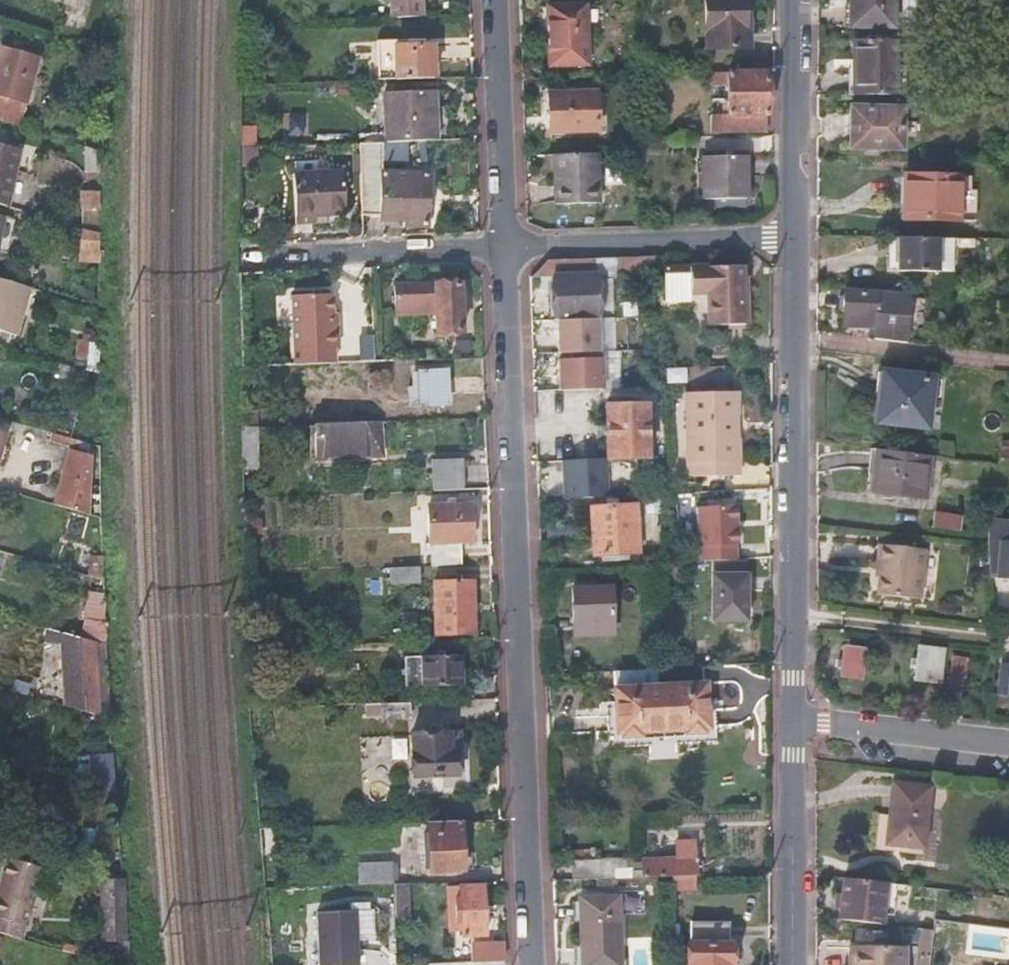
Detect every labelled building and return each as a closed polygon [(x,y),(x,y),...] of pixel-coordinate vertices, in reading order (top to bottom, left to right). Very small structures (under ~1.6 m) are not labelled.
[(423,15),(422,0),(390,0),(390,17),(423,15)] [(746,0),(704,0),(706,48),(749,47),(750,29),(747,29),(746,0)] [(848,28),(894,27),(895,0),(848,0),(848,28)] [(548,7),(549,64),(587,62),(586,6),(548,7)] [(852,41),(852,96),(896,96),(897,40),(852,41)] [(395,78),(435,77),(433,44),(394,46),(376,47),(377,79),(395,78)] [(19,127),(38,57),(2,47),(0,55),(0,122),(19,127)] [(707,86),(722,87),(723,82),(728,81),(729,111),(695,112),(695,132),(767,130),(764,71),(706,72),(707,86)] [(386,141),(436,138),(434,90),(384,92),(386,141)] [(598,131),(596,91),(549,93),(550,133),(598,131)] [(850,107),(849,148),(900,150),(901,137),(914,136),(914,120),(901,121),(900,108),(850,107)] [(914,150),(914,136),(901,137),(900,150),(914,150)] [(403,224),(429,224),(429,173),(381,172),(381,144),(361,143),(360,192),(361,214),(380,215),(382,216),(403,216),(403,224)] [(8,207),(19,147),(0,144),(0,205),(8,207)] [(102,150),(86,146),(87,167),(102,170),(102,150)] [(617,151),(604,152),(605,161),(617,160),(617,151)] [(597,152),(552,154),(554,204),(599,201),(597,152)] [(748,198),(747,155),(702,157),(703,199),(748,198)] [(295,215),(345,213),(343,171),(294,173),(295,215)] [(913,195),(913,175),(905,175),(905,195),(913,195)] [(971,177),(959,176),(913,175),(913,195),(913,221),(959,221),(959,196),(976,196),(976,191),(971,191),(971,177)] [(101,192),(81,191),(81,209),(101,210),(101,204),(101,192)] [(976,196),(959,196),(959,221),(975,221),(976,196)] [(101,233),(86,228),(86,252),(101,255),(101,233)] [(937,238),(896,238),(894,272),(936,272),(951,272),(951,238),(937,238)] [(550,259),(531,277),(552,277),(553,324),(597,322),(596,311),(596,278),(613,278),(640,277),(639,257),(550,259)] [(663,296),(664,296),(667,302),(684,302),(688,295),(708,294),(709,326),(727,326),(744,325),(746,325),(745,297),(743,297),(742,268),(691,269),(662,270),(663,296)] [(0,278),(0,328),(17,333),(30,287),(0,278)] [(596,278),(596,311),(614,311),(613,278),(596,278)] [(417,334),(462,332),(461,283),(393,285),(394,313),(416,312),(417,334)] [(294,364),(335,363),(332,291),(292,293),(294,364)] [(875,339),(905,341),(907,295),(844,291),(842,313),(852,314),(852,325),(875,328),(875,339)] [(280,329),(293,329),(292,292),(279,292),(280,329)] [(375,335),(356,336),(357,359),(376,359),(375,335)] [(606,355),(558,356),(558,389),(607,388),(606,355)] [(444,368),(418,369),(418,381),(412,380),(412,386),(408,386),(409,405),(419,406),(420,406),(444,405),(444,368)] [(881,371),(875,422),(926,428),(932,377),(881,371)] [(372,391),(386,391),(386,373),(371,373),(372,391)] [(733,394),(684,396),(687,480),(738,478),(737,442),(734,441),(733,394)] [(648,457),(647,439),(647,404),(605,406),(607,459),(637,457),(648,457)] [(656,439),(655,404),(647,404),(647,439),(656,439)] [(334,455),(390,453),(390,435),(401,435),(400,419),(333,423),(334,455)] [(237,428),(239,466),(254,466),(252,426),(238,427),(237,428)] [(400,453),(401,435),(390,435),(390,453),(400,453)] [(89,512),(88,454),(65,448),(50,501),(89,512)] [(930,456),(873,450),(869,492),(924,499),(930,456)] [(1008,465),(1008,454),(999,453),(998,464),(1008,465)] [(434,491),(465,490),(463,459),(433,461),(434,491)] [(662,502),(650,503),(650,516),(663,515),(662,502)] [(641,552),(636,503),(589,507),(593,556),(601,556),(602,564),(628,562),(627,554),(641,552)] [(432,566),(460,565),(461,540),(472,540),(470,504),(429,506),(430,543),(432,543),(432,566)] [(981,572),(1008,575),(1008,518),(988,516),(985,541),(981,572)] [(877,540),(874,559),(877,560),(874,590),(917,594),(922,546),(877,540)] [(105,580),(104,562),(89,558),(91,569),(77,565),(75,571),(93,576),(105,580)] [(711,620),(746,620),(746,575),(745,575),(744,560),(712,562),(712,573),(711,620)] [(420,566),(390,567),(391,584),(419,583),(420,566)] [(93,576),(81,636),(107,643),(105,580),(93,576)] [(473,582),(435,583),(437,634),(475,632),(473,582)] [(573,636),(612,635),(611,588),(571,589),(573,636)] [(261,591),(247,591),(248,608),(261,608),(261,591)] [(404,639),(416,640),(415,615),(402,616),(404,639)] [(81,636),(79,635),(79,642),(63,643),(63,665),(83,663),(86,711),(111,717),(109,672),(107,643),(81,636)] [(845,646),(841,677),(861,680),(862,668),(873,669),(875,649),(845,646)] [(943,650),(920,647),(915,681),(940,683),(943,650)] [(463,685),(461,653),(404,656),(406,686),(421,686),(421,687),(463,685)] [(998,691),(1008,693),(1008,664),(1001,663),(998,691)] [(951,664),(949,684),(963,685),(965,665),(951,664)] [(691,668),(659,669),(663,746),(717,742),(715,699),(706,700),(705,684),(703,685),(703,667),(691,668)] [(663,746),(659,669),(615,672),(616,691),(614,691),(615,702),(607,703),(609,749),(663,746)] [(399,702),(366,704),(367,714),(383,714),(382,720),(410,718),(409,701),(399,702)] [(410,735),(411,776),(458,774),(457,752),(450,752),(449,732),(410,735)] [(114,778),(113,752),(103,752),(105,789),(115,792),(114,778)] [(891,783),(885,844),(908,847),(908,840),(924,841),(930,787),(891,783)] [(464,852),(462,820),(428,821),(429,833),(424,833),(425,845),(424,845),(425,869),(431,869),(431,871),(473,870),(472,852),(464,852)] [(261,827),(264,856),(278,855),(276,827),(261,827)] [(696,877),(697,877),(695,841),(676,842),(677,860),(646,862),(646,873),(635,873),(635,870),(622,870),(621,860),(574,863),(575,882),(660,879),(693,877),(696,877)] [(17,851),(16,857),(40,864),(41,858),(42,854),(18,847),(17,851)] [(58,863),(59,858),(42,854),(41,858),(58,863)] [(10,856),(5,872),(12,874),(16,857),(10,856)] [(16,857),(12,874),(5,872),(0,888),(0,931),(20,937),(41,864),(16,857)] [(361,884),(392,883),(392,863),(361,864),(361,884)] [(41,865),(35,884),(49,888),(55,869),(41,865)] [(122,932),(119,877),(105,879),(108,916),(98,917),(99,934),(110,933),(111,948),(126,947),(127,959),(130,959),(129,947),(127,931),(122,932)] [(693,877),(672,878),(672,890),(697,890),(696,877),(693,877)] [(886,883),(843,878),(842,893),(835,892),(834,909),(841,910),(840,918),(882,923),(883,914),(886,883)] [(392,883),(394,920),(409,919),(407,882),(392,883)] [(886,883),(883,914),(894,916),(898,884),(886,883)] [(484,934),(483,886),(460,887),(444,888),(446,931),(462,930),(462,935),(484,934)] [(581,900),(583,964),(624,964),(622,898),(581,900)] [(377,908),(362,907),(361,940),(376,940),(377,908)] [(358,964),(356,910),(319,912),(322,964),(352,964),(358,964)] [(686,964),(732,964),(733,941),(729,941),(729,923),(691,924),(690,942),(686,942),(686,964)] [(931,949),(935,929),(922,928),(920,948),(931,949)] [(501,943),(470,944),(471,962),(502,961),(501,943)] [(856,946),(855,964),(905,964),(905,948),(856,946)] [(90,956),(120,964),(130,964),(130,959),(127,959),(91,949),(90,956)]
